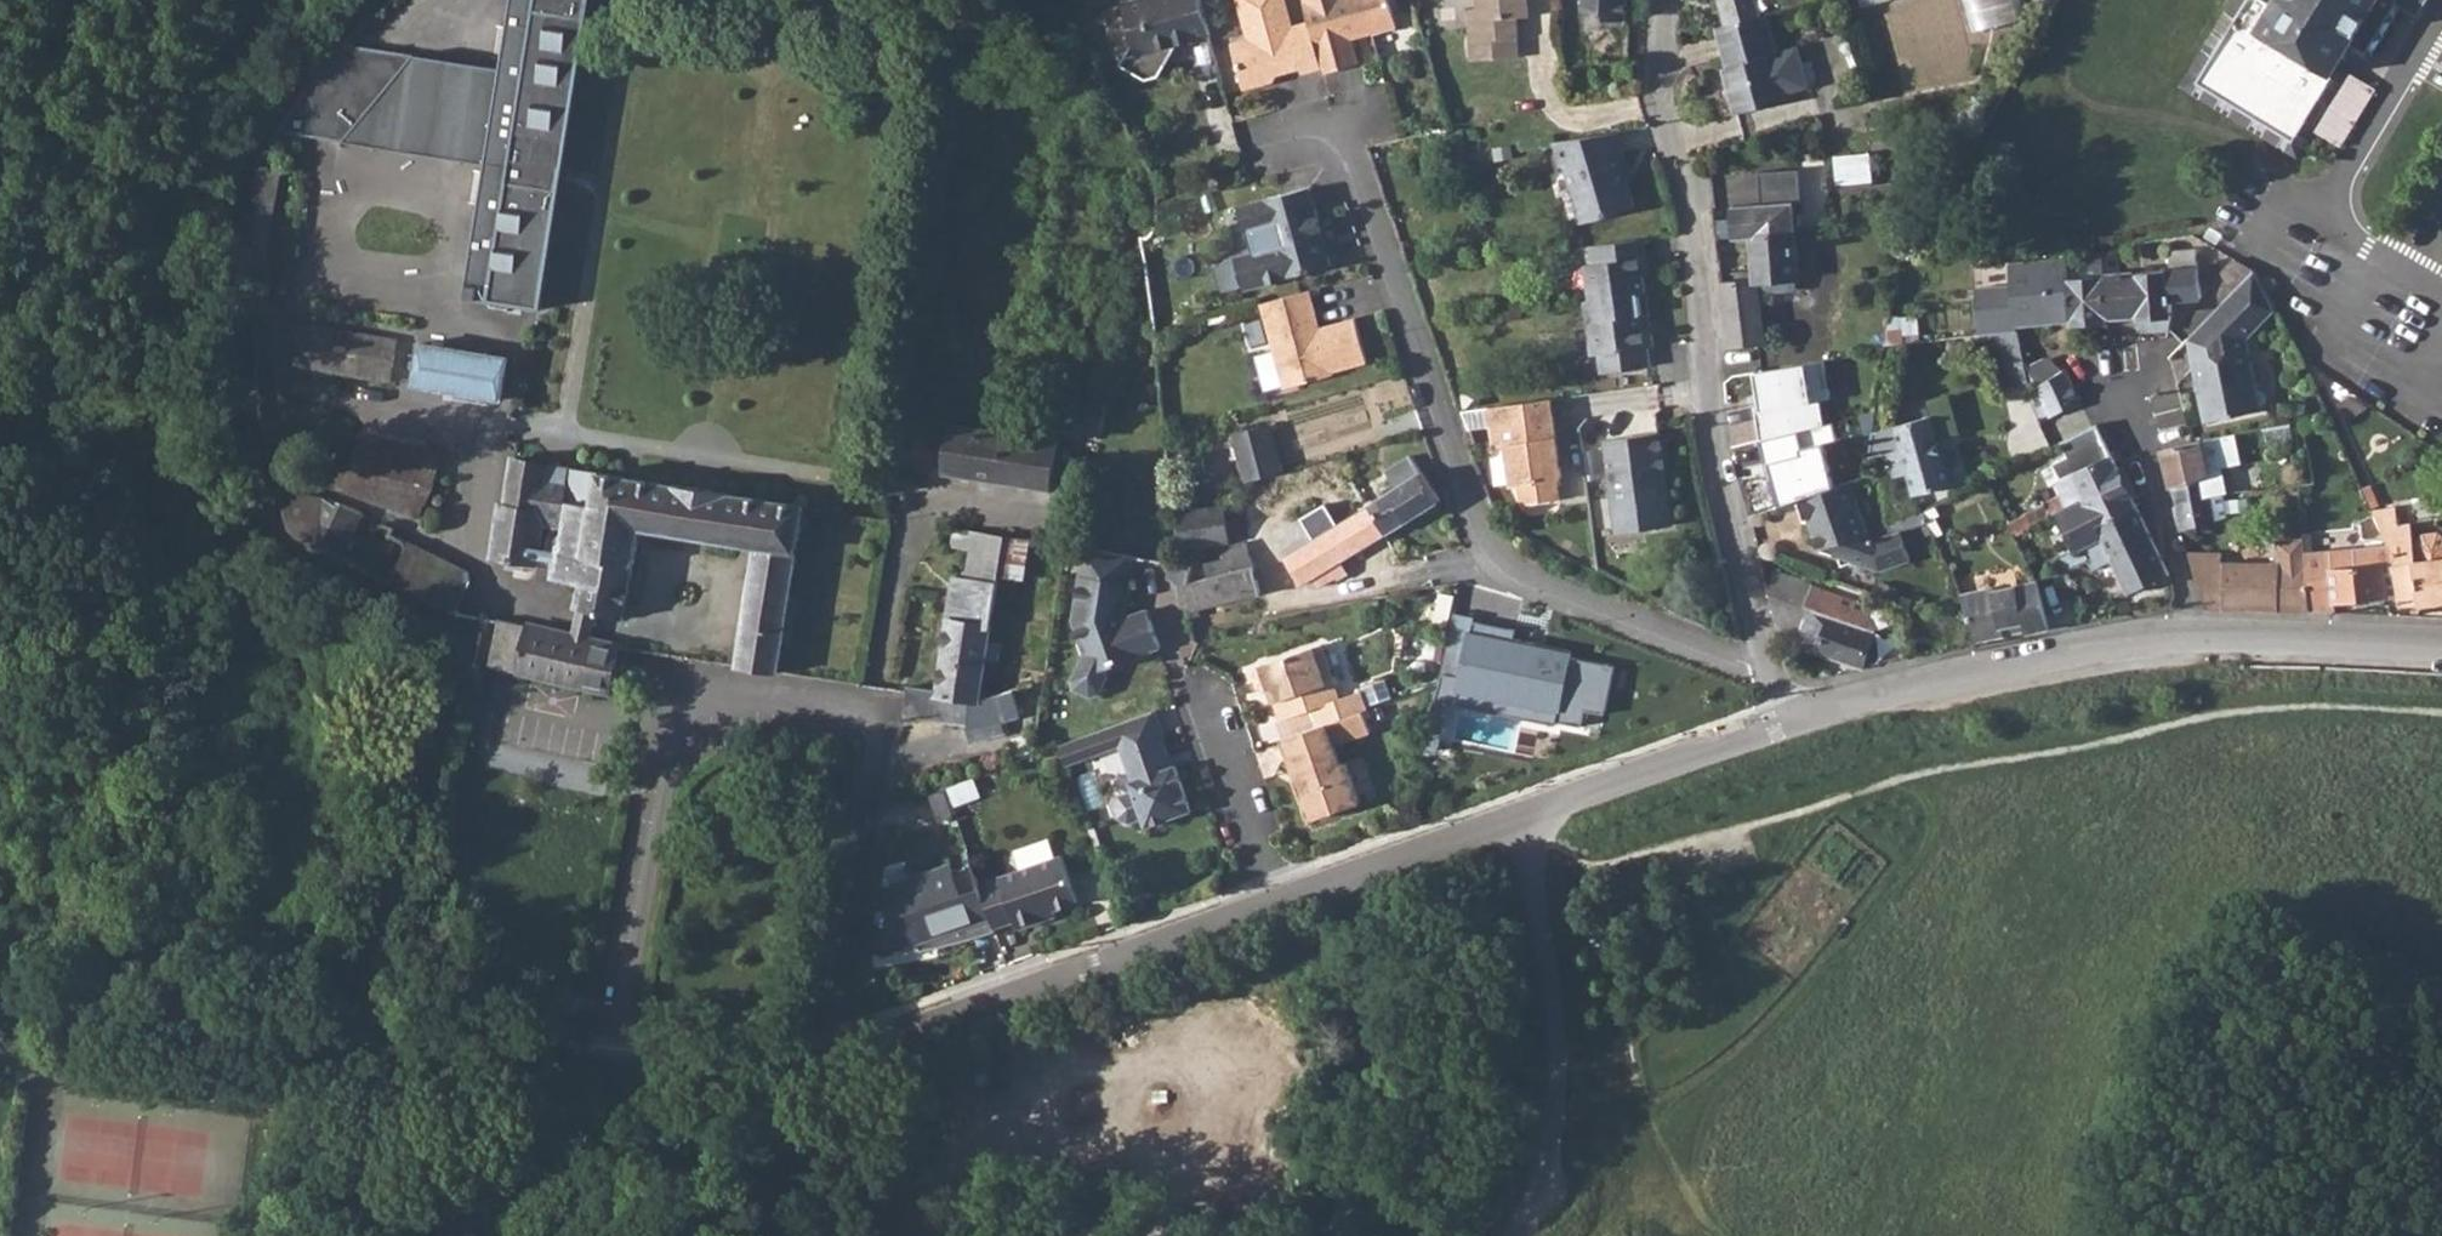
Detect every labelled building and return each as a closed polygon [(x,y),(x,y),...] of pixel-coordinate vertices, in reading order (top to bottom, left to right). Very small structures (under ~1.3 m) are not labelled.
[(582,31),(587,0),(517,0),(514,21),(582,31)] [(1201,0),(1132,0),(1123,3),(1134,41),(1121,64),(1146,78),(1159,75),(1166,64),(1162,48),(1211,34),(1201,0)] [(1322,67),(1310,22),(1292,27),(1285,0),(1239,0),(1251,44),(1233,49),(1244,88),(1273,80),(1276,73),(1301,67),(1302,72),(1322,67)] [(1324,73),(1359,63),(1352,39),(1351,34),(1367,30),(1368,34),(1398,26),(1390,0),(1304,0),(1310,22),(1322,67),(1324,73)] [(1476,11),(1467,11),(1468,21),(1477,21),(1479,41),(1516,39),(1516,19),(1528,18),(1526,0),(1476,0),(1476,11)] [(1627,19),(1627,0),(1584,0),(1584,10),(1602,11),(1602,18),(1627,19)] [(1732,18),(1765,10),(1762,0),(1728,0),(1732,18)] [(1974,29),(2025,18),(2021,0),(1968,0),(1974,29)] [(2180,85),(2298,157),(2351,73),(2337,64),(2346,49),(2368,61),(2406,0),(2232,0),(2180,85)] [(1721,20),(1730,59),(1733,59),(1737,76),(1731,78),(1738,107),(1788,95),(1786,88),(1810,83),(1801,42),(1781,47),(1772,9),(1765,10),(1732,18),(1721,20)] [(492,162),(489,176),(559,188),(582,31),(514,21),(506,67),(492,162)] [(1470,60),(1517,58),(1516,39),(1479,41),(1477,21),(1468,21),(1470,60)] [(1352,39),(1368,34),(1367,30),(1351,34),(1352,39)] [(559,188),(562,189),(585,32),(582,31),(559,188)] [(317,83),(286,129),(492,162),(506,67),(352,43),(317,83)] [(1727,60),(1731,78),(1737,76),(1733,59),(1730,59),(1727,60)] [(1567,165),(1586,223),(1637,207),(1623,169),(1629,168),(1617,132),(1554,141),(1563,166),(1567,165)] [(1837,155),(1841,183),(1876,178),(1872,150),(1837,155)] [(253,184),(253,294),(270,294),(281,175),(259,163),(253,184)] [(1755,237),(1760,280),(1801,274),(1794,200),(1802,199),(1798,167),(1758,171),(1761,203),(1732,207),(1736,238),(1755,237)] [(469,297),(543,308),(562,189),(559,188),(489,176),(469,297)] [(1237,257),(1246,289),(1298,274),(1304,265),(1313,270),(1332,265),(1329,256),(1324,253),(1320,240),(1323,235),(1310,187),(1239,206),(1246,231),(1252,230),(1258,251),(1237,257)] [(1324,253),(1329,256),(1323,235),(1320,240),(1324,253)] [(1644,291),(1637,239),(1589,245),(1591,262),(1593,279),(1586,289),(1588,298),(1637,292),(1644,291)] [(1980,331),(2016,325),(2017,322),(2070,320),(2068,275),(2066,255),(2010,260),(2011,281),(1977,285),(1980,331)] [(2209,290),(2217,297),(2224,302),(2248,274),(2250,271),(2234,259),(2209,290)] [(1593,279),(1591,262),(1583,263),(1586,289),(1593,279)] [(2187,268),(2190,296),(2199,296),(2197,288),(2206,287),(2204,267),(2187,268)] [(2187,268),(2140,271),(2136,271),(2139,312),(2139,314),(2166,312),(2166,300),(2190,296),(2187,268)] [(2199,392),(2205,420),(2262,409),(2248,340),(2274,308),(2252,269),(2250,271),(2248,274),(2224,302),(2191,340),(2205,354),(2195,367),(2196,379),(2201,379),(2203,390),(2199,392)] [(2105,273),(2109,315),(2139,312),(2136,271),(2105,273)] [(2105,273),(2068,275),(2070,320),(2109,317),(2109,315),(2105,273)] [(1768,342),(1760,280),(1722,281),(1729,346),(1768,342)] [(1344,368),(1379,359),(1367,315),(1332,324),(1325,326),(1321,312),(1328,310),(1322,286),(1273,300),(1296,384),(1345,371),(1344,368)] [(2197,288),(2199,296),(2207,295),(2206,287),(2197,288)] [(1582,298),(1587,344),(1596,351),(1598,370),(1649,363),(1646,345),(1652,344),(1649,322),(1639,317),(1638,309),(1637,292),(1588,298),(1582,298)] [(1649,322),(1646,309),(1638,309),(1639,317),(1649,322)] [(1325,326),(1332,324),(1328,310),(1321,312),(1325,326)] [(296,366),(389,383),(396,342),(303,325),(296,366)] [(2005,387),(2033,381),(2026,363),(2024,358),(2018,342),(2016,325),(1980,331),(1982,345),(1997,344),(2005,387)] [(1975,345),(1982,345),(1980,331),(1974,332),(1975,345)] [(414,387),(502,401),(509,358),(420,344),(414,387)] [(2047,354),(2026,363),(2033,381),(2034,382),(2065,369),(2047,354)] [(1760,439),(1761,439),(1823,424),(1820,399),(1830,398),(1825,360),(1755,371),(1760,405),(1754,406),(1760,439)] [(2065,369),(2034,382),(2041,401),(2035,405),(2039,413),(2079,398),(2067,368),(2065,369)] [(1562,475),(1553,396),(1492,404),(1497,444),(1509,443),(1514,481),(1521,480),(1523,502),(1560,497),(1557,476),(1562,475)] [(1916,492),(1952,482),(1941,442),(1962,436),(1951,400),(1930,406),(1933,416),(1875,432),(1874,457),(1891,452),(1898,475),(1911,472),(1916,492)] [(2055,480),(2063,494),(2070,508),(2124,480),(2097,421),(2062,440),(2069,455),(2057,462),(2063,475),(2055,480)] [(1792,503),(1836,490),(1824,443),(1837,440),(1833,422),(1823,424),(1761,439),(1766,462),(1765,463),(1770,480),(1774,479),(1780,506),(1792,503)] [(1235,431),(1246,477),(1281,468),(1269,423),(1235,431)] [(2264,428),(2267,444),(2293,439),(2290,423),(2264,428)] [(2297,429),(2301,446),(2309,444),(2306,427),(2297,429)] [(942,475),(1051,491),(1058,445),(949,428),(942,475)] [(362,429),(354,467),(419,481),(426,441),(362,429)] [(1611,436),(1621,531),(1677,524),(1665,430),(1611,436)] [(2165,448),(2179,505),(2227,495),(2251,492),(2246,470),(2209,472),(2202,440),(2165,448)] [(1368,505),(1384,532),(1438,498),(1411,455),(1386,471),(1396,487),(1367,505),(1368,505)] [(737,666),(775,672),(803,503),(515,459),(507,503),(501,503),(493,557),(536,563),(543,525),(565,528),(555,576),(584,583),(578,608),(626,618),(646,529),(756,545),(737,666)] [(419,481),(354,467),(347,490),(421,515),(438,485),(419,481)] [(2041,506),(2047,519),(2060,514),(2076,552),(2070,555),(2074,565),(2087,559),(2083,548),(2101,540),(2096,527),(2136,505),(2124,480),(2070,508),(2063,494),(2041,506)] [(326,494),(281,486),(292,524),(309,537),(348,556),(368,518),(365,517),(368,511),(348,500),(346,505),(326,494)] [(1876,573),(1906,562),(1897,535),(1875,542),(1864,538),(1847,487),(1836,490),(1792,503),(1799,524),(1804,522),(1815,553),(1827,549),(1830,558),(1834,557),(1837,568),(1849,565),(1876,573)] [(2176,505),(2182,529),(2227,516),(2227,495),(2179,505),(2176,505)] [(2047,519),(2041,506),(2033,502),(2008,514),(2019,535),(2047,519)] [(2437,531),(2422,532),(2413,544),(2409,521),(2398,523),(2394,502),(2379,505),(2389,525),(2392,543),(2398,592),(2399,605),(2441,601),(2441,535),(2437,531)] [(1302,582),(1328,566),(1384,532),(1368,505),(1367,505),(1286,555),(1302,582)] [(2096,527),(2101,540),(2127,593),(2168,573),(2136,505),(2096,527)] [(1178,511),(1182,546),(1229,538),(1223,506),(1178,511)] [(999,567),(1004,535),(942,526),(939,543),(973,548),(969,575),(955,574),(943,654),(985,661),(999,567)] [(1394,548),(1384,532),(1328,566),(1337,578),(1361,563),(1364,566),(1394,548)] [(1004,535),(999,567),(1020,570),(1025,539),(1004,535)] [(2206,610),(2310,612),(2309,602),(2304,552),(2302,538),(2275,542),(2278,565),(2222,565),(2221,556),(2188,555),(2206,610)] [(397,579),(462,610),(474,581),(474,567),(415,540),(397,579)] [(1187,583),(1191,611),(1260,590),(1246,541),(1224,548),(1231,569),(1187,583)] [(2304,552),(2309,602),(2398,592),(2392,543),(2304,552)] [(1126,613),(1132,553),(1120,552),(1084,547),(1075,606),(1084,607),(1083,615),(1089,630),(1082,644),(1085,653),(1088,661),(1104,668),(1107,667),(1141,655),(1140,653),(1160,645),(1150,618),(1138,622),(1135,612),(1126,613)] [(1870,604),(1778,571),(1769,589),(1778,629),(1798,644),(1867,667),(1878,630),(1870,604)] [(1962,594),(1975,639),(2025,629),(2026,632),(2049,628),(2038,581),(1996,590),(1994,587),(1962,594)] [(1084,607),(1075,606),(1073,619),(1082,644),(1089,630),(1083,615),(1084,607)] [(1138,622),(1150,618),(1146,607),(1135,612),(1138,622)] [(1437,700),(1556,724),(1557,720),(1570,653),(1571,649),(1513,637),(1515,625),(1455,613),(1437,700)] [(492,665),(609,693),(619,648),(619,646),(530,625),(529,629),(502,623),(492,665)] [(1312,709),(1318,726),(1363,710),(1368,709),(1361,690),(1340,698),(1321,644),(1258,666),(1253,674),(1258,688),(1267,692),(1271,690),(1281,719),(1312,709)] [(1088,661),(1085,653),(1070,685),(1097,698),(1110,669),(1107,667),(1104,668),(1088,661)] [(1615,662),(1570,653),(1557,720),(1584,725),(1587,709),(1605,712),(1615,662)] [(985,661),(943,654),(938,688),(911,684),(906,714),(966,722),(969,694),(969,693),(980,695),(985,661)] [(980,695),(969,693),(969,694),(966,722),(972,742),(1005,733),(1002,721),(1035,712),(1028,685),(980,698),(980,695)] [(1156,710),(1076,738),(1083,758),(1120,745),(1133,780),(1130,781),(1133,790),(1120,795),(1115,806),(1119,817),(1130,822),(1143,817),(1146,827),(1192,810),(1175,765),(1170,767),(1167,757),(1169,756),(1156,710)] [(1282,738),(1311,820),(1360,803),(1346,761),(1340,763),(1334,744),(1371,732),(1363,710),(1318,726),(1282,738)] [(1067,764),(1083,758),(1076,738),(1060,744),(1067,764)] [(1170,767),(1175,765),(1172,755),(1169,756),(1167,757),(1170,767)] [(937,814),(954,808),(946,785),(929,791),(937,814)] [(1063,856),(980,885),(996,929),(1017,922),(1020,930),(1043,922),(1041,916),(1056,911),(1079,903),(1063,856)] [(960,945),(997,932),(996,929),(980,885),(974,865),(954,872),(952,869),(894,890),(891,913),(888,913),(886,928),(890,928),(886,951),(918,941),(921,950),(918,953),(929,951),(960,945)] [(1041,916),(1043,922),(1058,917),(1056,911),(1041,916)]
